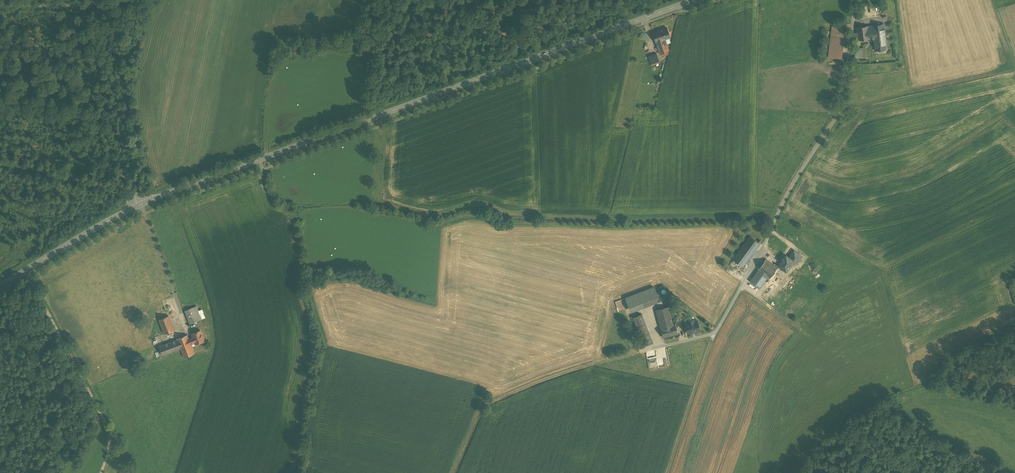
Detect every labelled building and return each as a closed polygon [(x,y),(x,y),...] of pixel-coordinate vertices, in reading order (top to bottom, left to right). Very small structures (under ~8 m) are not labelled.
[(846,24),(833,23),(829,53),(842,55),(846,24)] [(874,35),(885,34),(884,24),(857,27),(859,39),(870,38),(870,36),(873,36),(873,35),(874,35)] [(666,28),(653,32),(660,54),(668,51),(664,39),(669,37),(666,28)] [(885,34),(874,35),(875,47),(886,46),(885,34)] [(856,57),(867,57),(867,47),(857,47),(856,57)] [(656,53),(648,56),(650,61),(658,59),(656,53)] [(760,243),(751,236),(734,259),(743,266),(760,243)] [(791,271),(767,254),(752,276),(762,284),(770,273),(783,282),(791,271)] [(654,287),(625,298),(631,312),(659,301),(654,287)] [(196,306),(185,310),(190,324),(201,319),(198,311),(196,306)] [(668,306),(656,309),(660,328),(673,325),(668,306)] [(642,314),(633,317),(644,345),(652,342),(642,314)] [(167,316),(159,319),(164,334),(174,330),(169,316),(167,316)] [(694,320),(688,321),(688,323),(685,323),(687,333),(699,330),(697,320),(695,321),(694,320)] [(673,325),(660,328),(663,337),(684,332),(682,322),(673,325)] [(188,330),(159,341),(162,351),(181,344),(185,352),(195,348),(192,340),(197,338),(198,341),(207,337),(202,324),(192,328),(193,331),(189,333),(188,330)]
